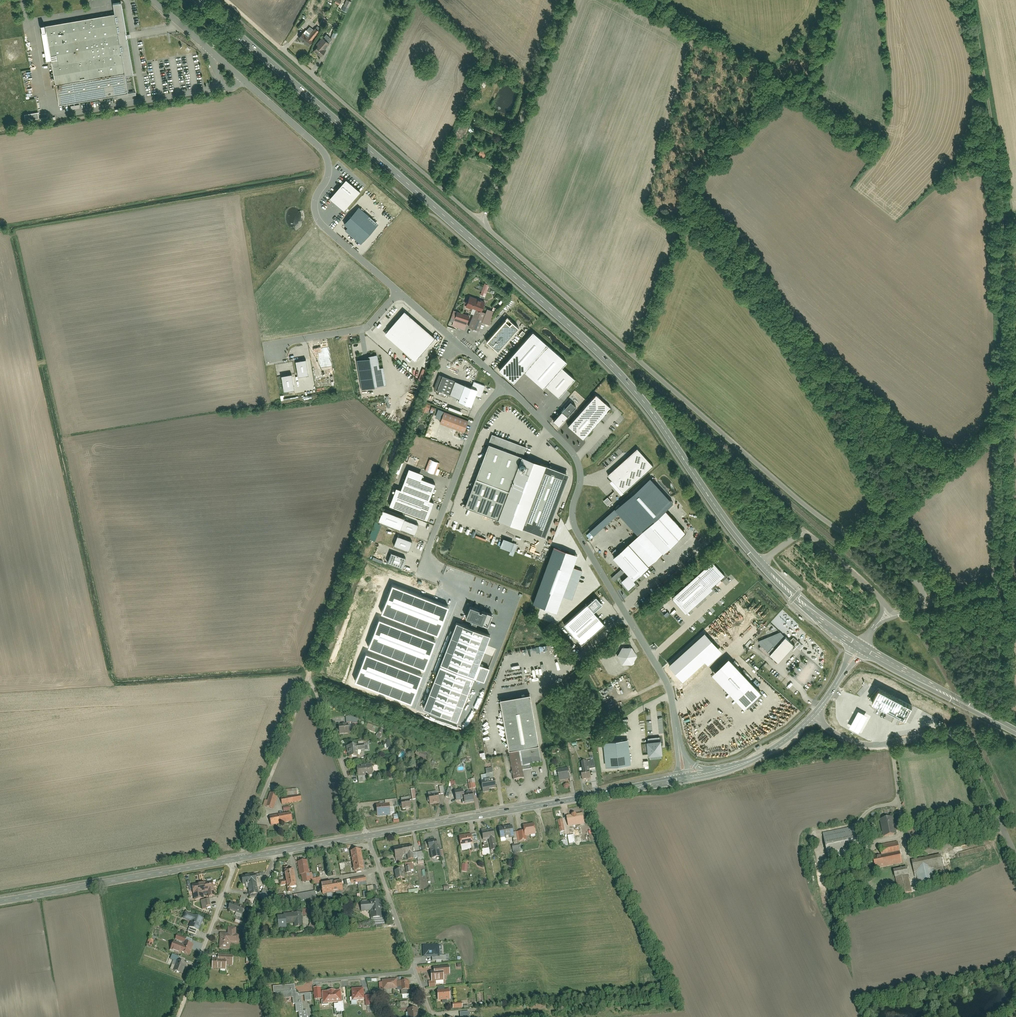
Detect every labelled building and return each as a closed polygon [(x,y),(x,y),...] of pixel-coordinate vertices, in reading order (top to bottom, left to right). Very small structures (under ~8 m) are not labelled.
[(339,9),(347,12),(352,0),(343,0),(339,9)] [(46,61),(51,60),(55,86),(132,74),(121,4),(113,6),(114,16),(46,26),(46,31),(42,32),(46,61)] [(305,30),(298,38),(308,46),(319,33),(314,28),(310,34),(305,30)] [(328,42),(322,38),(313,51),(321,57),(326,51),(323,48),(328,42)] [(362,192),(347,179),(331,198),(345,211),(362,192)] [(380,224),(360,207),(345,224),(349,228),(346,230),(362,244),(380,224)] [(486,302),(470,296),(466,306),(482,312),(486,302)] [(474,310),(467,327),(479,332),(486,315),(474,310)] [(435,337),(405,311),(385,334),(415,360),(435,337)] [(457,311),(452,327),(464,331),(470,315),(457,311)] [(520,327),(509,317),(488,341),(499,351),(520,327)] [(568,361),(534,331),(500,369),(515,382),(525,370),(545,387),(547,384),(563,366),(568,361)] [(363,389),(388,385),(385,367),(381,368),(378,354),(370,356),(370,357),(358,360),(363,389)] [(307,359),(297,361),(299,376),(310,374),(307,359)] [(563,366),(547,384),(560,396),(576,378),(563,366)] [(293,374),(283,375),(285,391),(296,389),(293,374)] [(443,375),(438,389),(451,394),(457,380),(443,375)] [(479,389),(457,380),(451,394),(461,398),(460,401),(472,405),(479,389)] [(597,395),(569,427),(584,439),(611,408),(597,395)] [(570,401),(553,421),(559,426),(576,406),(570,401)] [(423,402),(420,410),(427,413),(430,404),(423,402)] [(444,412),(440,423),(463,433),(468,422),(444,412)] [(527,446),(493,434),(466,506),(547,537),(571,473),(524,455),(527,446)] [(654,464),(638,446),(609,473),(625,491),(654,464)] [(422,473),(409,468),(400,490),(396,488),(389,506),(426,520),(433,502),(429,500),(436,483),(421,477),(422,473)] [(621,505),(643,530),(666,510),(673,503),(651,478),(621,505)] [(603,500),(607,505),(612,501),(608,497),(603,500)] [(418,524),(404,519),(405,518),(383,509),(378,521),(414,535),(418,524)] [(686,532),(666,510),(643,530),(614,557),(629,574),(622,581),(629,588),(636,582),(634,580),(686,532)] [(412,539),(398,534),(394,544),(408,550),(412,539)] [(554,546),(533,603),(556,611),(562,595),(573,567),(577,555),(554,546)] [(405,556),(391,551),(388,561),(402,566),(405,556)] [(726,575),(714,561),(673,597),(688,613),(715,589),(713,587),(726,575)] [(582,571),(573,567),(562,595),(572,599),(582,571)] [(381,612),(437,634),(448,606),(392,584),(381,612)] [(604,603),(597,596),(566,624),(583,643),(606,623),(595,611),(604,603)] [(480,609),(471,605),(467,617),(484,623),(488,612),(483,610),(482,611),(480,610),(480,609)] [(368,647),(424,668),(435,640),(379,619),(368,647)] [(491,635),(458,622),(424,707),(458,721),(475,678),(485,682),(491,668),(480,664),(491,635)] [(795,642),(781,630),(758,642),(779,660),(795,642)] [(705,633),(669,665),(683,680),(719,648),(705,633)] [(639,655),(633,647),(623,647),(619,655),(624,664),(634,664),(639,655)] [(355,681),(411,702),(422,674),(366,653),(355,681)] [(764,691),(731,657),(714,673),(747,707),(747,706),(750,709),(764,695),(762,693),(764,691)] [(872,701),(879,688),(878,687),(868,699),(872,701)] [(905,718),(912,705),(879,688),(872,701),(880,705),(884,707),(905,718)] [(474,712),(483,695),(475,691),(466,709),(474,712)] [(530,696),(500,702),(514,783),(524,781),(522,768),(542,764),(530,696)] [(854,718),(849,727),(858,732),(863,724),(867,715),(859,710),(854,718)] [(338,727),(338,736),(350,736),(350,727),(338,727)] [(685,735),(690,741),(695,735),(690,730),(685,735)] [(661,740),(661,736),(649,738),(650,741),(649,741),(650,755),(652,755),(652,758),(663,757),(663,754),(665,754),(663,740),(661,740)] [(630,739),(604,742),(607,767),(632,764),(630,739)] [(345,747),(346,759),(355,759),(355,751),(366,750),(365,746),(345,747)] [(428,755),(421,752),(419,758),(426,761),(428,755)] [(582,777),(582,783),(591,782),(590,776),(588,777),(587,764),(582,765),(584,777),(582,777)] [(357,769),(357,778),(374,777),(373,768),(357,769)] [(481,783),(482,792),(496,790),(495,782),(493,782),(492,770),(485,771),(487,783),(481,783)] [(557,773),(558,783),(572,782),(571,772),(557,773)] [(467,779),(469,789),(476,788),(474,778),(467,779)] [(462,801),(462,805),(473,804),(471,794),(465,795),(464,791),(455,792),(456,802),(462,801)] [(265,808),(273,811),(278,797),(269,794),(265,808)] [(429,796),(430,806),(439,804),(438,795),(429,796)] [(281,800),(282,806),(299,804),(299,797),(281,800)] [(401,802),(402,811),(412,810),(411,801),(401,802)] [(377,806),(378,816),(390,814),(389,805),(377,806)] [(270,816),(271,826),(292,823),(290,813),(270,816)] [(568,817),(568,825),(582,824),(581,816),(568,817)] [(883,835),(896,834),(894,818),(881,819),(883,835)] [(557,823),(558,832),(565,831),(564,822),(557,823)] [(523,826),(524,832),(518,833),(519,842),(526,841),(525,836),(536,835),(534,824),(523,826)] [(499,828),(501,841),(513,840),(512,827),(499,828)] [(854,827),(822,834),(827,861),(860,854),(854,827)] [(482,831),(483,840),(488,840),(490,851),(496,851),(495,839),(496,839),(495,830),(482,831)] [(472,836),(461,837),(462,851),(473,849),(472,836)] [(895,839),(879,843),(881,854),(897,850),(895,839)] [(428,850),(432,850),(434,861),(442,860),(441,849),(442,849),(441,841),(428,842),(428,850)] [(393,850),(395,859),(412,855),(410,846),(393,850)] [(350,853),(354,873),(366,871),(363,850),(350,853)] [(875,870),(902,864),(900,855),(873,860),(875,870)] [(940,858),(912,863),(916,886),(944,881),(940,858)] [(299,876),(302,876),(303,884),(311,883),(310,873),(308,874),(307,863),(297,864),(299,876)] [(281,886),(287,885),(288,892),(292,892),(291,888),(296,887),(293,870),(288,871),(288,867),(284,868),(286,881),(280,882),(281,886)] [(908,867),(891,871),(896,890),(912,886),(908,867)] [(396,871),(397,880),(405,879),(403,870),(396,871)] [(243,877),(243,885),(248,885),(249,896),(258,896),(256,876),(243,877)] [(351,878),(352,885),(367,883),(366,876),(351,878)] [(321,884),(323,895),(344,892),(342,881),(321,884)] [(203,900),(202,895),(207,894),(208,897),(214,896),(213,893),(217,892),(215,882),(191,885),(193,896),(194,896),(195,901),(203,900)] [(269,902),(271,895),(268,894),(269,891),(262,889),(260,899),(269,902)] [(294,896),(295,902),(315,900),(314,894),(294,896)] [(380,901),(368,902),(368,906),(360,906),(360,914),(369,914),(369,916),(381,915),(380,901)] [(233,902),(229,911),(243,917),(247,907),(233,902)] [(302,910),(302,917),(311,916),(310,909),(302,910)] [(203,919),(186,912),(183,918),(192,921),(189,928),(199,931),(203,919)] [(276,916),(278,928),(300,926),(299,914),(276,916)] [(229,943),(237,943),(237,929),(228,929),(228,935),(219,935),(220,951),(229,951),(229,943)] [(175,939),(171,951),(188,958),(192,946),(175,939)] [(441,945),(423,946),(424,957),(441,956),(441,945)] [(219,956),(219,961),(212,962),(212,971),(226,971),(226,965),(233,964),(233,955),(219,956)] [(174,956),(172,962),(177,964),(174,972),(182,975),(187,965),(183,964),(185,961),(174,956)] [(446,976),(446,967),(433,967),(433,972),(430,972),(430,981),(443,981),(443,976),(446,976)] [(408,996),(406,978),(383,981),(384,989),(400,988),(401,997),(408,996)] [(272,986),(272,993),(275,992),(275,998),(292,997),(292,1004),(295,1004),(295,1012),(298,1012),(298,1016),(306,1016),(306,1010),(302,1011),(301,1001),(310,1001),(309,993),(295,994),(295,990),(294,990),(294,985),(272,986)] [(321,998),(320,987),(313,988),(314,999),(321,998)] [(362,987),(351,988),(352,1000),(363,999),(362,987)] [(342,1000),(340,1000),(339,989),(322,991),(323,1003),(333,1002),(334,1016),(344,1016),(342,1000)] [(437,991),(438,1001),(450,1001),(449,990),(437,991)] [(406,1016),(418,1016),(417,1008),(408,1008),(408,1002),(399,1002),(400,1010),(405,1010),(406,1016)]
